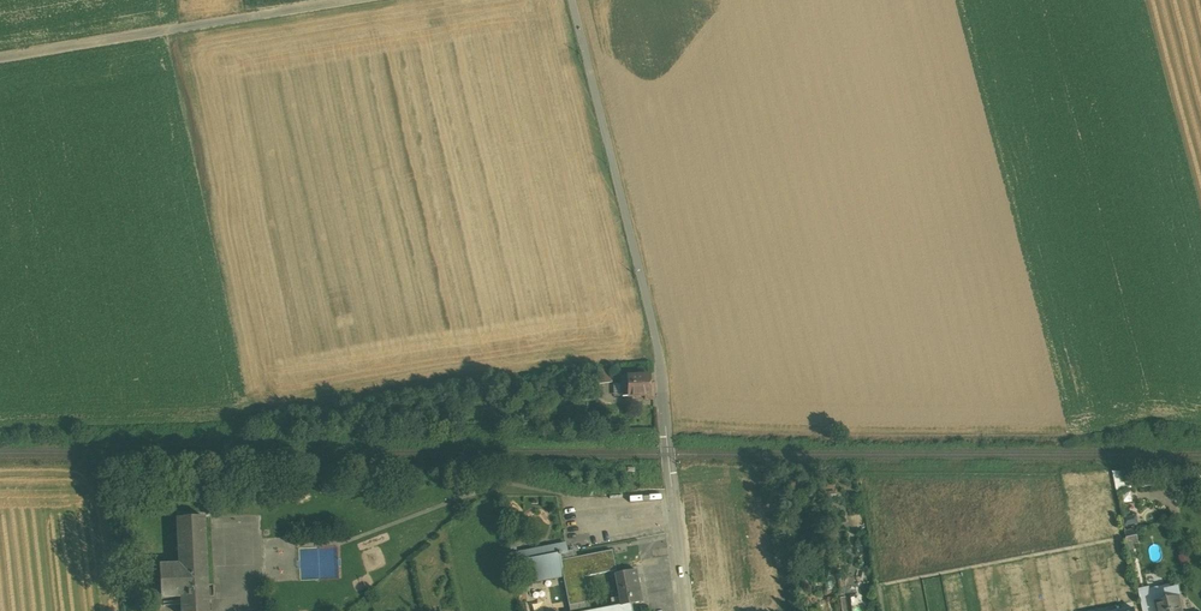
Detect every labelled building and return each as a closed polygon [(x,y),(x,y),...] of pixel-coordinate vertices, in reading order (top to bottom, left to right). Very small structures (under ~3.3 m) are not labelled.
[(599,384),(612,383),(611,369),(597,370),(599,384)] [(649,377),(628,377),(628,378),(629,397),(650,397),(649,377)] [(1117,488),(1126,487),(1125,470),(1116,470),(1117,488)] [(194,518),(194,517),(181,518),(177,518),(179,564),(160,565),(161,598),(181,597),(181,610),(209,610),(205,517),(194,518)] [(1134,529),(1125,531),(1128,545),(1132,544),(1131,541),(1137,539),(1134,529)] [(576,557),(575,550),(568,551),(566,542),(518,553),(524,583),(563,576),(569,606),(589,602),(584,577),(616,570),(612,550),(576,557)] [(636,570),(615,574),(621,606),(631,604),(642,602),(636,570)] [(1155,602),(1167,599),(1165,591),(1174,590),(1173,585),(1138,593),(1143,610),(1157,610),(1155,602)] [(1155,602),(1157,610),(1183,610),(1178,589),(1174,590),(1165,591),(1167,599),(1155,602)] [(570,610),(590,610),(589,602),(569,606),(570,610)]
